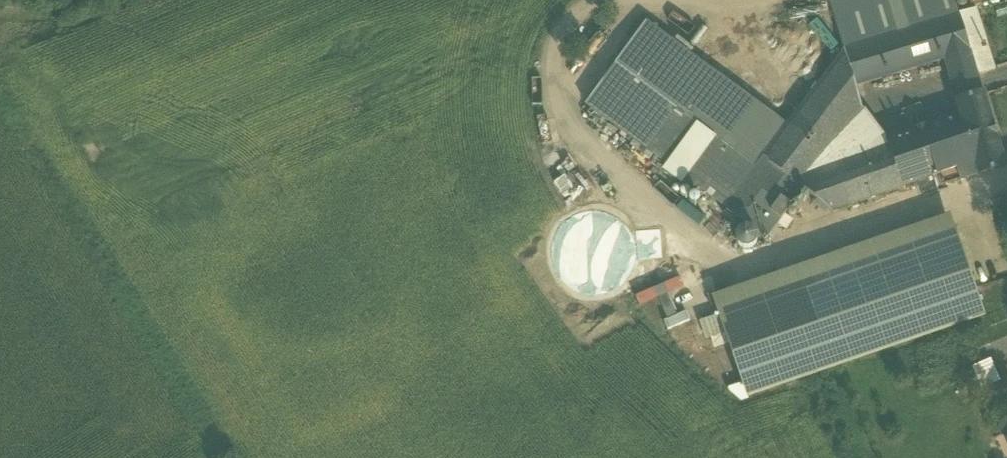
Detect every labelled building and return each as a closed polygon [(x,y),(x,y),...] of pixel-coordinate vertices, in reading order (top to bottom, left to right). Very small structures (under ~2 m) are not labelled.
[(847,46),(858,84),(944,58),(971,49),(960,13),(956,0),(833,0),(847,46)] [(971,49),(978,74),(995,68),(977,8),(960,13),(971,49)] [(785,124),(647,22),(586,104),(724,206),(758,160),(785,124)] [(763,158),(792,182),(891,149),(887,138),(866,112),(858,84),(847,46),(763,158)] [(944,58),(957,102),(983,94),(985,94),(978,74),(971,49),(944,58)] [(983,94),(957,102),(961,114),(943,120),(957,169),(975,162),(979,175),(1005,167),(983,94)] [(902,186),(957,169),(943,120),(887,138),(891,149),(902,186)] [(902,186),(891,149),(792,182),(831,211),(902,186)] [(758,160),(724,206),(765,237),(800,190),(758,160)] [(949,217),(716,298),(750,395),(982,314),(949,217)] [(678,279),(636,297),(640,306),(658,298),(667,295),(682,288),(678,279)] [(667,295),(658,298),(667,320),(676,316),(667,295)] [(665,322),(668,330),(689,321),(686,313),(665,322)] [(724,333),(718,316),(700,323),(706,340),(724,333)]
